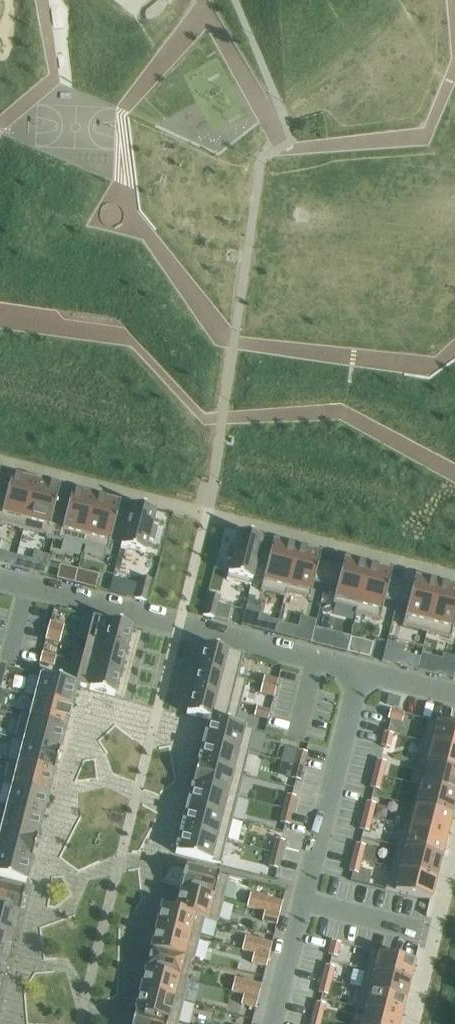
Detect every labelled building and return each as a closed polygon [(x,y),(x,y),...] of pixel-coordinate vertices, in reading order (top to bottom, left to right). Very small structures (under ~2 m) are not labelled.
[(5,505),(0,525),(1,525),(24,531),(36,482),(13,476),(12,475),(10,483),(0,480),(0,504),(5,505)] [(36,482),(24,531),(46,537),(47,537),(52,517),(66,520),(71,499),(70,498),(58,495),(60,488),(59,488),(36,482)] [(46,537),(45,539),(61,543),(62,541),(84,547),(96,498),(73,492),(74,491),(72,491),(70,498),(71,499),(66,520),(52,517),(47,537),(46,537)] [(96,498),(84,547),(108,553),(111,543),(121,546),(130,514),(119,511),(121,503),(119,503),(119,504),(96,498)] [(121,546),(121,548),(145,555),(149,541),(153,542),(157,528),(152,527),(156,513),(132,507),(130,514),(121,546)] [(230,547),(227,560),(232,562),(227,580),(251,586),(253,577),(261,547),(263,540),(239,534),(235,548),(230,547)] [(261,547),(253,577),(264,580),(261,591),(286,598),(287,593),(286,593),(297,549),(274,543),(274,542),(273,542),(271,550),(261,547)] [(297,549),(286,593),(287,593),(310,599),(314,584),(325,586),(331,565),(320,562),(322,554),(320,554),(320,555),(297,549)] [(17,557),(14,568),(30,572),(44,576),(49,557),(35,553),(33,561),(17,557)] [(331,565),(325,586),(337,589),(333,604),(356,610),(357,611),(368,567),(345,561),(345,560),(344,560),(342,568),(331,565)] [(356,610),(355,615),(380,621),(385,602),(396,604),(402,583),(390,580),(393,572),(391,572),(368,567),(357,611),(356,610)] [(140,577),(135,599),(147,602),(153,581),(140,577)] [(402,583),(396,604),(408,607),(403,627),(427,633),(439,585),(416,579),(416,578),(415,578),(413,585),(402,583)] [(427,633),(451,639),(454,628),(454,589),(439,585),(427,633)] [(209,594),(204,616),(216,619),(221,597),(209,594)] [(83,616),(77,640),(87,642),(87,641),(126,651),(132,629),(83,616)] [(259,619),(256,630),(275,635),(278,624),(278,623),(259,619)] [(50,623),(48,631),(62,635),(64,627),(50,623)] [(278,624),(275,635),(285,637),(288,627),(278,624)] [(48,631),(46,640),(60,644),(62,635),(48,631)] [(336,635),(333,650),(346,653),(350,639),(336,635)] [(350,639),(346,653),(369,659),(372,645),(350,639)] [(81,663),(121,673),(126,651),(87,641),(87,642),(81,663)] [(387,643),(382,662),(399,666),(403,647),(387,643)] [(204,647),(198,669),(238,679),(243,657),(204,647)] [(42,654),(40,663),(54,666),(56,658),(42,654)] [(421,656),(417,671),(427,674),(431,658),(421,656)] [(72,660),(66,682),(77,685),(76,687),(114,697),(121,673),(81,663),(72,660)] [(198,669),(193,691),(241,703),(247,681),(238,679),(198,669)] [(29,676),(24,695),(35,698),(71,707),(76,687),(77,685),(66,682),(41,676),(40,679),(29,676)] [(264,677),(262,685),(276,689),(278,681),(264,677)] [(262,685),(260,694),(274,698),(276,689),(262,685)] [(193,691),(187,715),(203,719),(209,721),(209,719),(236,726),(241,703),(193,691)] [(30,719),(66,728),(71,707),(35,698),(30,719)] [(256,708),(254,717),(268,720),(270,712),(256,708)] [(390,711),(388,720),(403,723),(405,715),(390,711)] [(21,716),(15,739),(60,750),(66,728),(30,719),(21,716)] [(209,721),(204,741),(249,753),(254,733),(255,731),(236,726),(209,719),(209,721)] [(423,743),(454,751),(454,727),(428,721),(423,743)] [(385,733),(381,747),(390,749),(393,735),(385,733)] [(12,740),(7,760),(9,761),(54,772),(60,750),(15,739),(14,740),(12,740)] [(204,741),(198,764),(244,775),(248,758),(249,753),(204,741)] [(417,764),(427,767),(427,766),(454,773),(454,751),(423,743),(417,764)] [(299,751),(295,765),(304,767),(307,754),(299,751)] [(9,761),(3,785),(13,787),(13,785),(49,794),(54,772),(9,761)] [(378,761),(374,775),(383,777),(386,763),(378,761)] [(198,764),(193,786),(238,797),(244,775),(198,764)] [(295,765),(291,780),(300,782),(304,767),(295,765)] [(422,787),(454,795),(454,773),(427,766),(427,767),(422,786),(422,787)] [(374,775),(371,789),(379,791),(383,777),(374,775)] [(13,787),(7,807),(43,816),(49,794),(13,785),(13,787)] [(412,807),(453,817),(453,816),(452,816),(454,806),(454,795),(422,787),(422,786),(417,785),(412,807)] [(193,786),(187,808),(232,819),(238,797),(193,786)] [(287,796),(284,809),(292,811),(296,798),(287,796)] [(367,803),(364,817),(372,819),(376,805),(367,803)] [(38,837),(43,816),(7,807),(0,805),(0,828),(38,837)] [(407,826),(406,827),(447,838),(452,817),(452,818),(453,817),(412,807),(407,826)] [(187,808),(181,830),(227,841),(232,819),(187,808)] [(284,809),(280,824),(289,826),(292,811),(284,809)] [(364,817),(360,831),(369,833),(372,819),(364,817)] [(402,825),(396,847),(442,859),(442,858),(447,838),(406,827),(407,826),(402,825)] [(32,859),(38,837),(0,828),(0,851),(32,859)] [(181,830),(175,854),(221,865),(227,841),(181,830)] [(276,840),(273,853),(281,855),(285,842),(276,840)] [(357,844),(353,858),(362,861),(365,847),(357,844)] [(396,847),(391,868),(437,880),(437,879),(436,879),(441,859),(442,859),(396,847)] [(26,883),(32,859),(0,851),(0,877),(26,883)] [(273,853),(269,868),(277,870),(281,855),(273,853)] [(353,858),(350,873),(358,875),(362,861),(353,858)] [(181,890),(223,901),(229,878),(186,868),(186,870),(181,890)] [(391,868),(386,890),(431,901),(436,880),(437,880),(391,868)] [(20,915),(25,892),(0,886),(0,910),(20,915)] [(175,911),(204,919),(204,920),(218,923),(223,901),(181,890),(175,911)] [(251,894),(247,907),(250,908),(265,911),(279,915),(283,902),(251,894)] [(156,929),(199,940),(204,920),(204,919),(175,911),(162,907),(156,929)] [(0,910),(0,933),(14,936),(20,915),(0,910)] [(265,911),(262,921),(277,925),(279,915),(265,911)] [(199,940),(156,929),(151,950),(194,961),(199,940)] [(0,933),(0,955),(9,957),(14,936),(0,933)] [(255,952),(269,956),(272,944),(246,938),(242,951),(254,954),(255,952)] [(332,942),(328,956),(337,958),(340,944),(332,942)] [(194,961),(151,950),(146,971),(188,982),(189,981),(187,981),(192,961),(194,962),(194,961)] [(254,954),(252,964),(266,967),(269,956),(255,952),(254,954)] [(378,954),(373,973),(409,982),(414,963),(378,954)] [(0,955),(0,977),(4,978),(9,957),(0,955)] [(326,966),(322,980),(331,982),(334,968),(326,966)] [(141,992),(183,1003),(188,982),(146,971),(141,992)] [(373,973),(368,992),(405,1001),(409,982),(373,973)] [(235,979),(232,991),(244,994),(259,997),(262,986),(247,982),(235,979)] [(322,980),(319,994),(327,996),(331,982),(322,980)] [(178,1023),(183,1003),(141,992),(135,1012),(178,1023)] [(368,992),(364,1010),(400,1020),(405,1001),(368,992)] [(244,994),(241,1005),(256,1009),(259,997),(244,994)] [(317,1003),(313,1017),(322,1020),(325,1006),(317,1003)] [(360,1023),(399,1023),(400,1020),(364,1010),(360,1023)] [(178,1023),(135,1012),(132,1023),(178,1023)]
